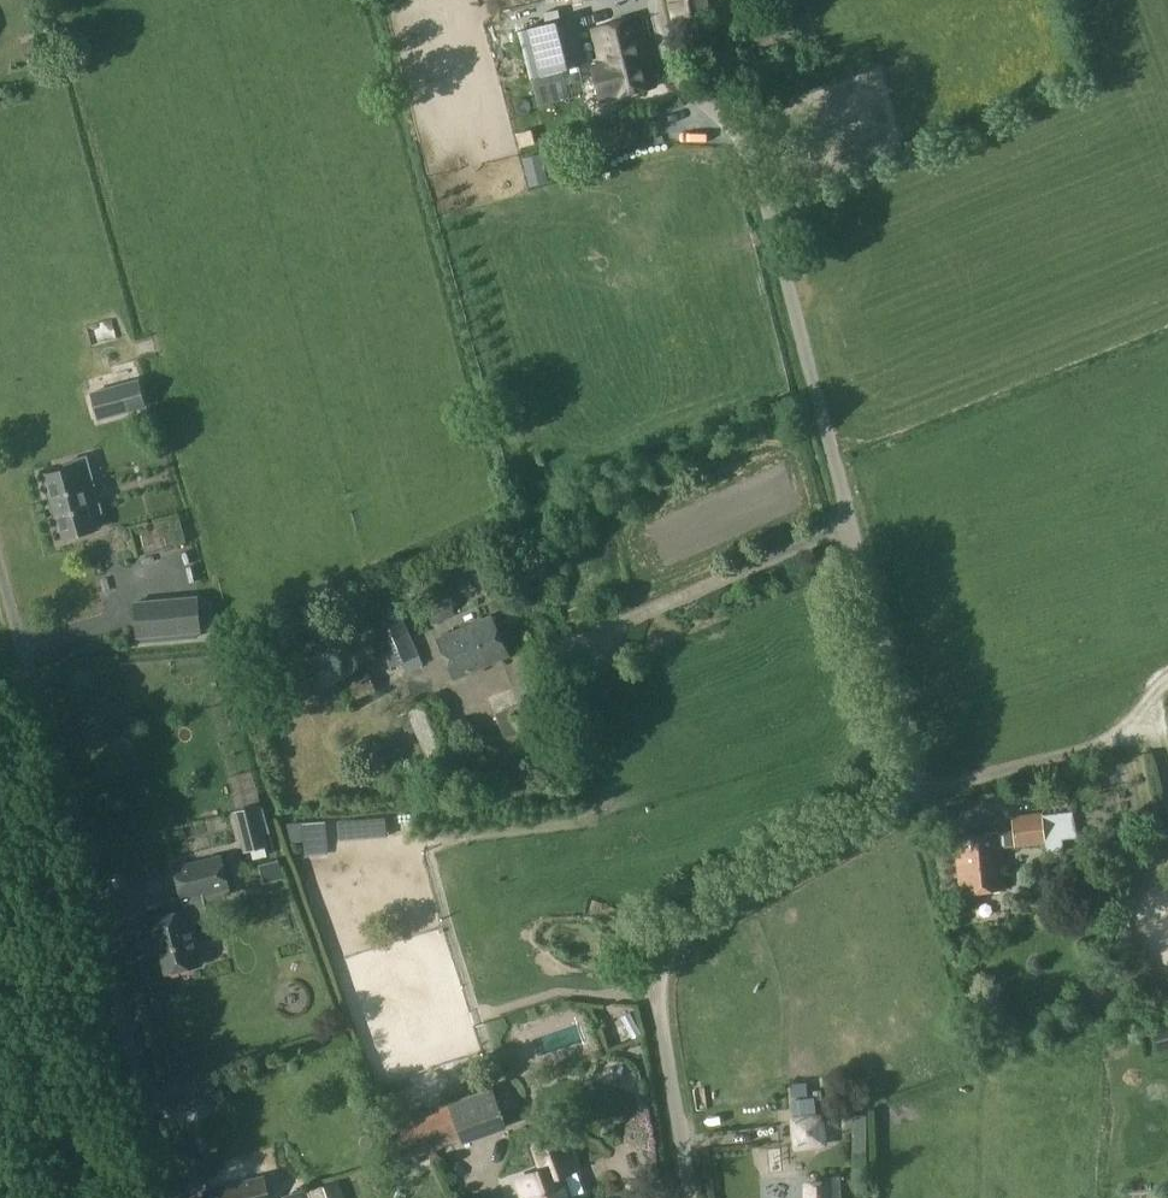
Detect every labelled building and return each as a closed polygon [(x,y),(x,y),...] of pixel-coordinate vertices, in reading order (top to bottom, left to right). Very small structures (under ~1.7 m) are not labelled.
[(709,13),(706,0),(669,0),(673,20),(709,13)] [(807,7),(789,12),(791,19),(809,13),(807,7)] [(602,99),(655,86),(638,18),(594,29),(603,66),(594,68),(602,99)] [(537,87),(581,76),(566,19),(522,30),(537,87)] [(543,170),(528,174),(530,185),(546,182),(543,170)] [(97,342),(119,334),(112,315),(90,322),(97,342)] [(138,381),(92,393),(99,419),(145,406),(138,381)] [(66,470),(44,476),(61,538),(98,528),(87,489),(95,487),(86,457),(64,463),(66,470)] [(392,667),(419,655),(390,590),(363,602),(392,667)] [(434,622),(455,613),(446,593),(425,603),(434,622)] [(134,643),(207,635),(204,607),(131,615),(134,643)] [(457,679),(508,655),(490,615),(439,639),(457,679)] [(340,685),(329,690),(337,709),(347,705),(348,707),(377,695),(368,672),(339,683),(340,685)] [(528,726),(551,717),(536,679),(514,688),(528,726)] [(425,769),(458,754),(434,700),(401,715),(425,769)] [(193,837),(231,832),(228,812),(190,818),(193,837)] [(332,818),(284,820),(285,832),(295,832),(296,853),(333,852),(332,818)] [(1014,844),(1046,842),(1045,818),(1013,820),(1014,844)] [(263,830),(241,836),(244,850),(267,845),(263,830)] [(961,894),(1006,889),(1000,832),(955,837),(961,894)] [(161,974),(199,965),(194,942),(197,941),(191,919),(206,915),(200,891),(228,884),(221,855),(175,867),(186,909),(147,919),(161,974)] [(630,1013),(621,1017),(632,1039),(641,1034),(630,1013)] [(539,1054),(582,1041),(575,1020),(533,1033),(539,1054)] [(219,1082),(169,1094),(174,1114),(194,1109),(192,1102),(204,1100),(206,1106),(224,1102),(219,1082)] [(408,1157),(430,1149),(510,1120),(496,1088),(396,1122),(408,1157)] [(790,1112),(791,1145),(821,1143),(819,1111),(790,1112)] [(560,1176),(570,1173),(560,1139),(534,1147),(541,1170),(520,1176),(526,1197),(566,1197),(560,1176)] [(625,1145),(615,1159),(630,1169),(640,1156),(625,1145)] [(264,1177),(208,1191),(210,1197),(269,1197),(264,1177)] [(338,1180),(309,1189),(313,1197),(344,1197),(338,1180)] [(827,1183),(808,1184),(808,1197),(828,1197),(827,1183)]
